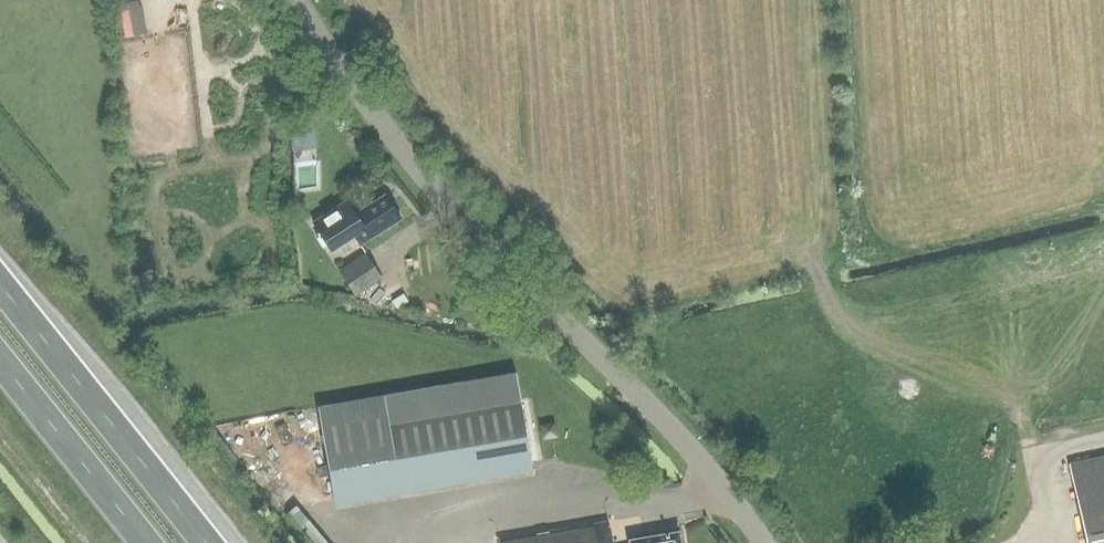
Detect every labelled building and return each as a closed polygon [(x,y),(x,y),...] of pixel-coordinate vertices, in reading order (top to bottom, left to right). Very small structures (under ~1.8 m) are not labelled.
[(126,37),(134,35),(130,9),(121,11),(126,37)] [(315,116),(290,118),(291,134),(317,132),(315,116)] [(310,174),(309,160),(296,161),(297,175),(310,174)] [(401,219),(385,195),(345,221),(337,208),(312,224),(331,252),(354,237),(360,246),(401,219)] [(381,278),(365,254),(339,271),(355,296),(381,278)] [(251,387),(261,448),(323,437),(334,502),(532,467),(516,372),(383,395),(377,365),(251,387)] [(1070,466),(1087,542),(1103,542),(1103,459),(1070,466)] [(501,542),(613,542),(610,521),(500,537),(501,542)] [(680,533),(630,540),(631,542),(681,542),(680,533)]
